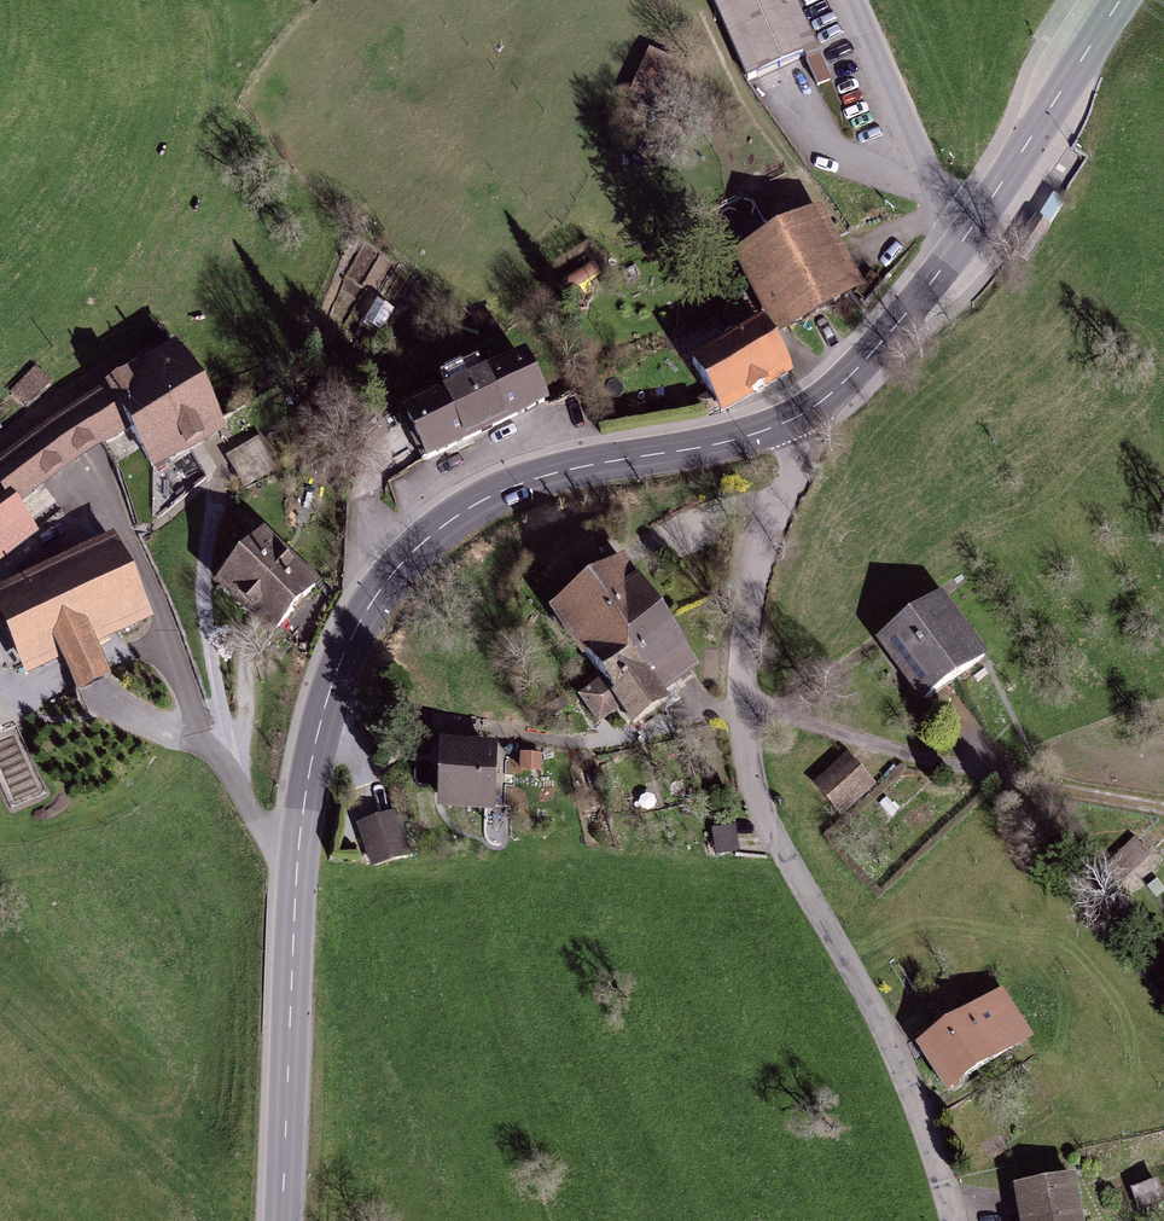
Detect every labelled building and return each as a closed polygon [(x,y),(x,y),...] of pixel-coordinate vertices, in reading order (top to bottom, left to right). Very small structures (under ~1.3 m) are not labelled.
[(749,80),(818,49),(796,0),(713,0),(749,80)] [(676,64),(651,52),(629,100),(655,111),(676,64)] [(809,223),(750,254),(789,326),(847,295),(809,223)] [(731,341),(693,363),(721,411),(789,372),(761,324),(741,336),(737,329),(727,335),(731,341)] [(152,359),(198,438),(217,427),(178,353),(160,363),(155,357),(152,359)] [(198,438),(152,359),(137,366),(142,374),(109,393),(50,430),(72,459),(99,442),(126,423),(140,447),(152,468),(198,438)] [(525,363),(407,420),(426,460),(544,403),(525,363)] [(12,395),(30,414),(54,390),(35,371),(12,395)] [(126,423),(99,442),(113,464),(140,447),(126,423)] [(50,430),(0,469),(0,560),(34,533),(13,504),(72,459),(50,430)] [(247,485),(272,469),(255,440),(229,456),(247,485)] [(582,534),(542,563),(558,586),(599,558),(582,534)] [(314,585),(261,538),(220,584),(273,631),(314,585)] [(0,601),(0,609),(28,669),(60,654),(78,690),(105,678),(88,641),(147,613),(116,547),(0,601)] [(622,658),(666,629),(620,565),(555,611),(599,673),(622,658)] [(939,597),(880,641),(925,701),(984,658),(939,597)] [(641,677),(660,706),(663,710),(680,698),(666,678),(689,662),(666,629),(622,658),(637,680),(641,677)] [(637,680),(622,658),(599,673),(606,682),(583,698),(599,721),(621,705),(634,724),(660,706),(641,677),(637,680)] [(448,752),(446,804),(489,805),(491,754),(448,752)] [(537,754),(521,754),(521,765),(537,766),(537,754)] [(845,760),(818,784),(842,811),(869,786),(845,760)] [(407,852),(395,818),(361,829),(373,864),(407,852)] [(1147,855),(1134,842),(1094,880),(1107,894),(1147,855)] [(954,1028),(980,1068),(1026,1038),(1001,999),(979,1013),(974,1006),(950,1022),(954,1028)] [(980,1068),(954,1028),(925,1047),(951,1086),(980,1068)] [(1018,1189),(1024,1220),(1079,1220),(1072,1179),(1018,1189)]
